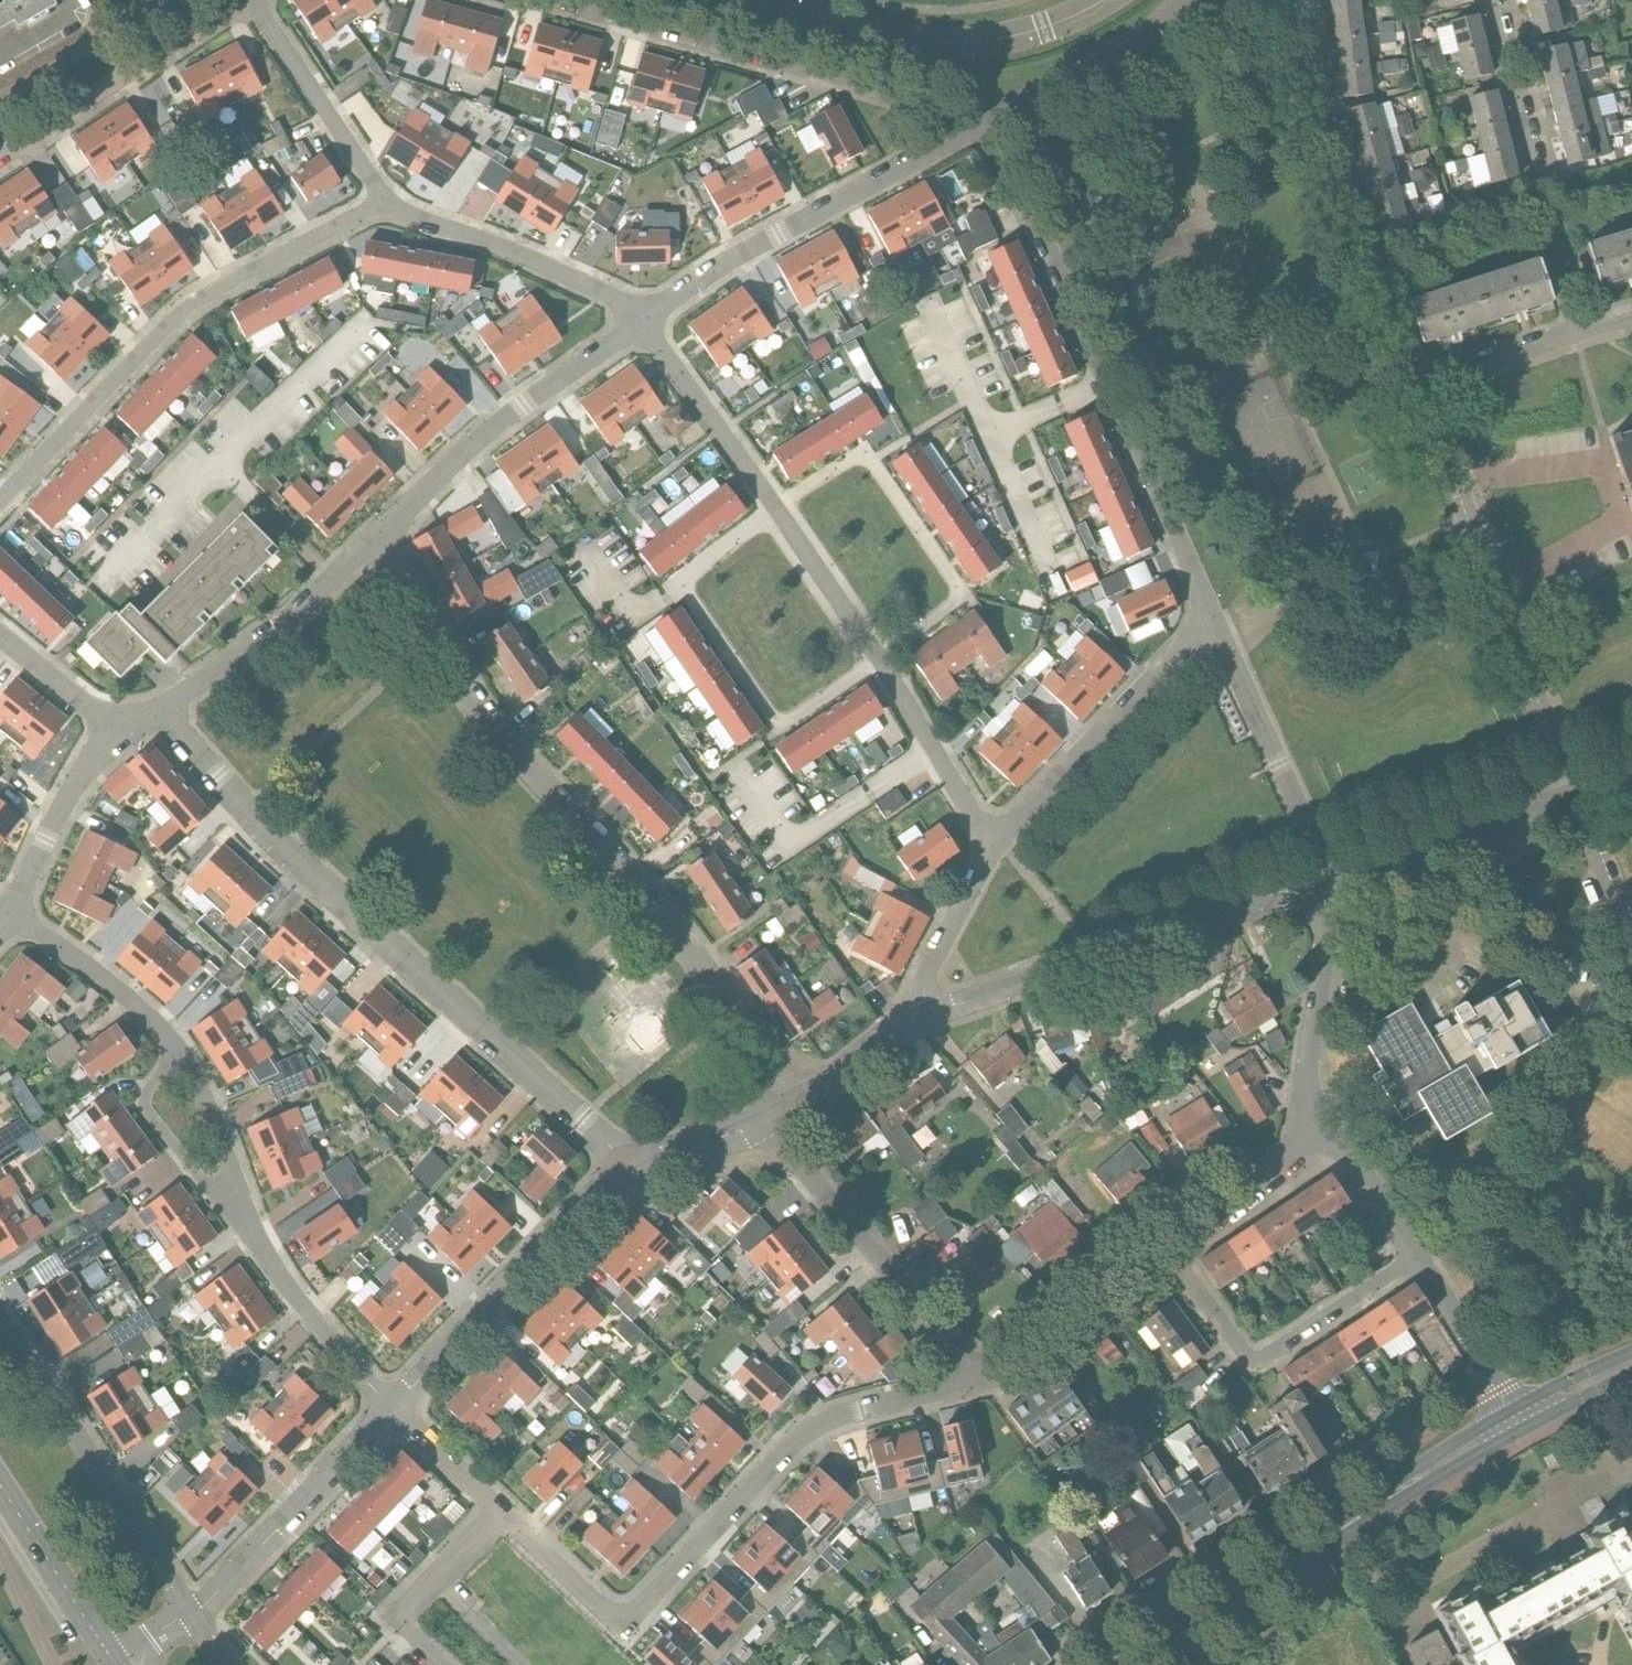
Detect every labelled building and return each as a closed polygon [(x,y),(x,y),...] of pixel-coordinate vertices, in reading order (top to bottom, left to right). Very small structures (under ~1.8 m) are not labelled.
[(19,30),(58,7),(54,0),(1,0),(5,6),(0,8),(0,33),(15,24),(19,30)] [(293,3),(321,44),(348,26),(331,0),(297,0),(293,3)] [(348,26),(375,8),(370,0),(331,0),(348,26)] [(1360,8),(1359,0),(1331,0),(1332,12),(1360,8)] [(1555,0),(1526,0),(1528,8),(1556,1),(1555,0)] [(427,1),(413,53),(434,58),(438,43),(454,47),(464,12),(427,1)] [(1556,1),(1528,8),(1536,37),(1563,31),(1556,1)] [(395,6),(386,31),(399,36),(408,11),(395,6)] [(1336,40),(1364,37),(1360,8),(1332,12),(1336,40)] [(464,12),(454,47),(472,52),(468,67),(489,73),(502,23),(464,12)] [(1459,52),(1486,45),(1478,16),(1451,23),(1459,52)] [(1379,36),(1395,33),(1394,22),(1377,24),(1379,36)] [(538,27),(525,74),(557,83),(570,36),(538,27)] [(1383,63),(1398,61),(1396,44),(1404,43),(1403,32),(1395,33),(1379,36),(1383,63)] [(570,36),(557,83),(588,92),(601,44),(570,36)] [(1340,69),(1368,65),(1364,37),(1336,40),(1340,69)] [(1428,60),(1444,56),(1442,46),(1427,49),(1425,41),(1412,45),(1415,60),(1428,57),(1428,60)] [(1466,81),(1493,75),(1486,45),(1459,52),(1466,81)] [(238,46),(210,61),(234,104),(262,89),(238,46)] [(1546,81),(1573,74),(1566,46),(1539,53),(1546,81)] [(642,56),(629,103),(660,112),(674,65),(642,56)] [(1431,71),(1447,67),(1444,56),(1428,60),(1431,71)] [(1588,71),(1604,68),(1601,57),(1586,61),(1588,71)] [(210,61),(181,77),(205,120),(234,104),(210,61)] [(1384,74),(1400,72),(1398,61),(1383,63),(1384,74)] [(376,63),(368,68),(376,79),(383,74),(376,63)] [(387,65),(384,73),(397,78),(400,69),(387,65)] [(674,65),(660,112),(692,121),(705,74),(674,65)] [(1340,69),(1344,99),(1372,95),(1368,65),(1340,69)] [(505,68),(502,76),(515,80),(518,71),(505,68)] [(1590,82),(1606,78),(1604,68),(1588,71),(1590,82)] [(383,74),(376,79),(383,90),(391,85),(383,74)] [(1553,108),(1581,102),(1573,74),(1546,81),(1553,108)] [(764,85),(735,101),(744,118),(756,112),(774,103),(764,85)] [(1477,127),(1504,120),(1497,92),(1470,99),(1477,127)] [(596,94),(593,102),(606,105),(608,97),(596,94)] [(479,96),(477,104),(490,108),(493,99),(479,96)] [(774,103),(756,112),(764,128),(788,116),(779,100),(774,103)] [(1561,138),(1588,131),(1581,102),(1553,108),(1561,138)] [(1355,140),(1382,132),(1374,104),(1347,112),(1355,140)] [(129,105),(101,124),(129,164),(156,146),(129,105)] [(837,107),(811,121),(836,168),(862,154),(837,107)] [(606,110),(596,144),(616,150),(626,116),(606,110)] [(414,111),(388,153),(416,171),(442,129),(414,111)] [(1602,127),(1617,123),(1615,112),(1599,116),(1602,127)] [(1396,129),(1412,124),(1409,114),(1393,119),(1396,129)] [(1484,156),(1512,149),(1504,120),(1477,127),(1484,156)] [(1441,137),(1447,135),(1463,131),(1460,121),(1438,126),(1441,137)] [(279,122),(271,126),(277,137),(285,133),(279,122)] [(1604,137),(1620,133),(1617,123),(1602,127),(1604,137)] [(101,124),(74,142),(101,183),(129,164),(101,124)] [(1399,139),(1415,134),(1412,124),(1396,129),(1399,139)] [(191,126),(180,133),(184,141),(196,134),(191,126)] [(442,129),(416,171),(444,188),(469,146),(442,129)] [(1450,145),(1466,142),(1464,131),(1463,131),(1447,135),(1450,145)] [(1588,131),(1561,138),(1568,166),(1595,159),(1588,131)] [(1363,168),(1390,161),(1382,132),(1355,140),(1363,168)] [(180,133),(168,139),(173,147),(184,141),(180,133)] [(766,133),(754,139),(758,147),(770,141),(766,133)] [(285,134),(261,146),(264,152),(268,158),(291,146),(285,134)] [(66,143),(52,151),(67,177),(81,169),(66,143)] [(260,144),(249,150),(253,158),(264,152),(261,146),(260,144)] [(485,145),(480,152),(491,159),(495,152),(485,145)] [(1492,185),(1515,179),(1519,178),(1512,149),(1484,156),(1492,185)] [(496,152),(492,160),(503,166),(507,159),(496,152)] [(761,152),(732,167),(755,211),(784,195),(761,152)] [(324,156),(291,178),(307,202),(340,181),(324,156)] [(1457,173),(1472,169),(1469,158),(1454,162),(1457,173)] [(522,159),(496,201),(524,218),(550,176),(522,159)] [(1371,197),(1398,189),(1390,161),(1363,168),(1371,197)] [(732,167),(703,183),(726,226),(755,211),(732,167)] [(1417,183),(1428,180),(1425,169),(1409,174),(1412,185),(1417,183)] [(30,171),(2,189),(30,231),(57,212),(30,171)] [(696,171),(684,177),(688,185),(700,179),(696,171)] [(257,173),(229,191),(256,232),(284,214),(257,173)] [(550,176),(524,218),(552,235),(578,193),(550,176)] [(1428,180),(1417,183),(1419,193),(1431,190),(1428,180)] [(1409,227),(1406,217),(1401,202),(1415,194),(1419,193),(1417,183),(1412,185),(1398,189),(1371,197),(1379,225),(1381,224),(1384,234),(1409,227)] [(183,184),(168,194),(177,209),(182,216),(197,206),(183,184)] [(926,184),(897,200),(921,243),(950,228),(949,227),(956,223),(947,205),(940,209),(926,184)] [(0,191),(0,245),(2,249),(30,231),(2,189),(0,191)] [(89,191),(77,198),(82,205),(93,198),(89,191)] [(229,191),(202,209),(229,250),(256,232),(229,191)] [(605,199),(591,222),(607,232),(621,209),(605,199)] [(897,200),(868,215),(892,258),(921,243),(897,200)] [(80,202),(65,212),(79,235),(95,224),(80,202)] [(584,207),(580,214),(591,221),(595,214),(584,207)] [(177,209),(166,216),(171,224),(182,216),(177,209)] [(971,233),(956,239),(965,260),(966,261),(974,251),(998,240),(985,211),(966,220),(971,233)] [(165,228),(138,246),(166,287),(193,268),(165,228)] [(835,233),(806,249),(829,293),(858,277),(835,233)] [(1631,278),(1631,233),(1620,236),(1586,246),(1599,288),(1631,278)] [(669,234),(616,235),(617,265),(670,263),(669,234)] [(1016,243),(989,255),(1005,289),(1031,277),(1016,243)] [(366,244),(361,272),(366,273),(363,286),(377,289),(380,275),(397,279),(402,251),(366,244)] [(138,246),(111,265),(139,305),(166,287),(138,246)] [(73,280),(92,267),(80,249),(61,262),(73,280)] [(806,249),(777,265),(801,308),(829,293),(806,249)] [(402,251),(397,279),(433,286),(438,258),(402,251)] [(49,253),(40,262),(46,268),(55,259),(49,253)] [(880,254),(869,260),(873,268),(885,261),(880,254)] [(438,258),(433,286),(469,293),(475,265),(438,258)] [(330,261),(297,278),(311,304),(343,286),(330,261)] [(1520,312),(1553,302),(1540,261),(1507,271),(1474,282),(1488,323),(1520,312)] [(96,268),(87,277),(93,283),(102,275),(96,268)] [(952,272),(940,277),(944,285),(956,280),(952,272)] [(87,277),(77,285),(83,292),(93,283),(87,277)] [(1031,277),(1005,289),(1019,322),(1046,310),(1031,277)] [(297,278),(265,295),(278,321),(311,304),(297,278)] [(1474,282),(1441,293),(1408,303),(1422,344),(1455,334),(1488,323),(1474,282)] [(979,286),(971,290),(976,301),(985,298),(979,286)] [(481,288),(480,297),(493,299),(494,291),(481,288)] [(744,290),(717,309),(745,349),(772,330),(744,290)] [(265,295),(232,313),(245,338),(278,321),(265,295)] [(532,298),(506,316),(534,357),(561,338),(532,298)] [(985,298),(976,301),(982,313),(990,310),(985,298)] [(73,300),(50,324),(86,358),(108,334),(73,300)] [(479,301),(469,309),(474,316),(484,308),(479,301)] [(378,309),(377,317),(389,320),(391,311),(378,309)] [(717,309),(690,328),(718,368),(745,349),(717,309)] [(1046,310),(1019,322),(1034,354),(1060,342),(1046,310)] [(391,311),(389,320),(402,322),(404,313),(391,311)] [(444,316),(433,324),(438,331),(449,323),(444,316)] [(506,316),(479,335),(507,376),(534,357),(506,316)] [(333,321),(326,327),(332,334),(339,328),(342,325),(336,318),(333,321)] [(789,320),(777,327),(782,335),(793,328),(793,327),(789,320)] [(50,324),(28,347),(63,381),(86,358),(50,324)] [(861,325),(850,332),(854,339),(865,333),(861,325)] [(326,327),(317,336),(323,343),(332,334),(326,327)] [(850,332),(839,338),(843,345),(854,339),(850,332)] [(194,337),(169,364),(189,384),(215,357),(210,353),(194,337)] [(856,341),(844,347),(848,355),(860,348),(856,341)] [(1060,342),(1034,354),(1049,388),(1075,377),(1060,342)] [(0,352),(0,357),(4,361),(13,350),(6,344),(0,352)] [(1008,351),(1000,355),(1006,367),(1014,363),(1008,351)] [(296,356),(287,365),(293,371),(302,362),(296,356)] [(388,356),(378,365),(384,371),(394,362),(388,356)] [(1014,363),(1006,367),(1011,379),(1019,375),(1014,363)] [(156,378),(143,391),(164,410),(189,384),(169,364),(156,378)] [(378,365),(369,374),(374,380),(384,371),(378,365)] [(634,367),(608,386),(637,428),(664,409),(634,367)] [(431,369),(407,392),(442,428),(465,405),(431,369)] [(20,432),(39,405),(0,376),(0,417),(20,432)] [(608,386),(581,405),(610,447),(637,428),(608,386)] [(751,389),(744,394),(752,405),(759,400),(751,389)] [(143,391),(118,417),(126,425),(139,437),(164,410),(143,391)] [(215,392),(206,402),(212,408),(221,398),(215,392)] [(407,392),(384,415),(418,451),(442,428),(407,392)] [(792,393),(781,400),(786,407),(797,400),(792,393)] [(340,397),(330,407),(336,413),(346,404),(340,397)] [(868,398),(835,417),(850,442),(882,422),(868,398)] [(778,402),(771,407),(776,414),(786,407),(781,400),(778,402)] [(206,402),(198,410),(204,416),(212,408),(206,402)] [(681,407),(664,419),(676,436),(678,434),(693,423),(681,407)] [(1092,415),(1066,426),(1081,460),(1107,448),(1092,415)] [(1,458),(20,432),(0,417),(0,458),(1,458)] [(835,417),(805,436),(820,461),(850,442),(835,417)] [(550,427),(523,445),(553,487),(580,468),(550,427)] [(106,430),(80,456),(101,476),(126,449),(106,430)] [(355,462),(334,481),(339,486),(359,507),(393,475),(350,431),(337,443),(355,462)] [(805,436),(773,456),(788,480),(820,461),(805,436)] [(1619,441),(1618,436),(1610,438),(1631,509),(1631,437),(1619,441)] [(973,440),(964,444),(970,456),(978,452),(973,440)] [(523,445),(497,464),(500,470),(512,487),(507,490),(497,498),(506,510),(511,517),(553,487),(523,445)] [(917,447),(894,463),(914,493),(938,477),(917,447)] [(1107,448),(1081,460),(1096,493),(1122,481),(1107,448)] [(605,450),(595,457),(600,464),(610,457),(605,450)] [(159,452),(150,461),(156,467),(165,457),(159,452)] [(978,452),(970,456),(975,468),(983,464),(978,452)] [(670,453),(659,460),(665,467),(675,460),(670,453)] [(80,456),(55,483),(75,503),(101,476),(80,456)] [(1056,457),(1048,461),(1053,473),(1061,469),(1056,457)] [(150,461),(141,470),(147,476),(156,467),(150,461)] [(1061,469),(1053,473),(1058,484),(1066,481),(1061,469)] [(683,470),(673,478),(678,485),(688,477),(683,470)] [(938,477),(914,493),(935,523),(958,507),(938,477)] [(298,481),(285,494),(327,538),(359,507),(339,486),(320,504),(298,481)] [(1122,481),(1096,493),(1111,526),(1137,514),(1122,481)] [(55,483),(29,510),(50,529),(75,503),(55,483)] [(728,487),(698,510),(715,533),(745,510),(728,487)] [(618,492),(608,499),(613,506),(623,499),(618,492)] [(654,493),(644,500),(649,507),(660,500),(654,493)] [(644,500),(634,508),(639,515),(649,507),(644,500)] [(958,507),(935,523),(955,553),(979,537),(958,507)] [(1002,508),(994,511),(999,523),(1007,519),(1002,508)] [(440,528),(414,542),(425,560),(425,561),(426,561),(426,562),(436,581),(468,564),(468,563),(455,540),(483,524),(474,509),(440,528)] [(505,511),(489,520),(503,544),(506,550),(525,537),(511,517),(506,510),(505,511)] [(698,510),(669,532),(687,555),(715,533),(698,510)] [(102,511),(93,520),(99,526),(108,516),(102,511)] [(117,613),(92,638),(107,653),(101,659),(121,679),(144,656),(151,650),(161,659),(171,649),(177,654),(264,567),(258,561),(274,545),(243,514),(141,616),(130,605),(130,606),(120,616),(117,613)] [(1111,526),(1099,531),(1114,564),(1125,558),(1126,560),(1152,548),(1137,514),(1111,526)] [(1007,519),(999,523),(1004,535),(1013,531),(1007,519)] [(93,520),(84,529),(90,535),(99,526),(93,520)] [(1085,523),(1077,527),(1082,539),(1090,535),(1085,523)] [(669,532),(640,555),(657,577),(687,555),(669,532)] [(1090,535),(1082,539),(1088,550),(1096,547),(1090,535)] [(979,537),(955,553),(977,584),(1000,568),(979,537)] [(34,539),(28,545),(38,554),(43,547),(34,539)] [(43,547),(38,554),(47,562),(53,556),(43,547)] [(1,592),(20,571),(0,551),(0,591),(1,592)] [(468,564),(436,581),(458,621),(518,588),(525,601),(563,580),(549,560),(514,580),(509,572),(482,587),(468,564)] [(20,571),(1,592),(27,617),(47,596),(20,571)] [(1100,582),(1099,582),(1099,583),(1107,599),(1131,588),(1124,571),(1100,582)] [(70,572),(64,579),(73,587),(79,581),(70,572)] [(1165,583),(1117,605),(1128,631),(1130,631),(1135,642),(1166,628),(1161,617),(1177,610),(1165,583)] [(548,589),(540,594),(547,605),(555,601),(548,589)] [(47,596),(27,617),(54,642),(74,622),(63,612),(47,596)] [(679,609),(655,625),(676,656),(700,640),(679,609)] [(975,613),(943,635),(965,666),(979,656),(988,669),(1006,656),(975,613)] [(1034,617),(1030,630),(1038,632),(1042,619),(1034,617)] [(1087,620),(1078,630),(1084,636),(1093,626),(1087,620)] [(507,624),(483,641),(505,672),(529,655),(507,624)] [(943,635),(911,658),(942,702),(959,689),(950,676),(965,666),(943,635)] [(1087,639),(1065,663),(1101,697),(1123,673),(1087,639)] [(700,640),(676,656),(697,686),(720,669),(700,640)] [(529,655),(505,672),(526,703),(551,686),(529,655)] [(582,655),(576,660),(585,671),(591,665),(582,655)] [(1065,663),(1042,687),(1054,697),(1078,720),(1101,697),(1065,663)] [(644,664),(637,669),(644,680),(651,675),(644,664)] [(720,669),(697,686),(717,715),(741,699),(720,669)] [(651,675),(644,680),(651,690),(659,685),(651,675)] [(1033,677),(1024,687),(1030,693),(1039,684),(1033,677)] [(0,699),(0,731),(10,739),(41,700),(15,680),(0,699)] [(977,684),(970,689),(978,701),(985,696),(977,684)] [(1024,687),(1015,696),(1021,703),(1030,693),(1024,687)] [(867,688),(836,709),(852,732),(883,711),(867,688)] [(638,694),(631,699),(639,710),(646,705),(638,694)] [(741,699),(717,715),(738,746),(762,730),(741,699)] [(41,700),(10,739),(36,759),(66,721),(41,700)] [(646,705),(639,710),(646,721),(653,716),(646,705)] [(1025,705),(1002,730),(1038,764),(1060,740),(1025,705)] [(836,709),(807,729),(823,752),(852,732),(836,709)] [(981,710),(975,717),(985,726),(991,720),(981,710)] [(578,716),(558,736),(583,762),(604,742),(578,716)] [(685,723),(677,729),(685,739),(692,734),(685,723)] [(807,729),(776,750),(792,773),(823,752),(807,729)] [(1002,730),(979,754),(1015,787),(1038,764),(1002,730)] [(692,734),(685,739),(692,750),(699,745),(692,734)] [(604,742),(583,762),(609,788),(629,769),(604,742)] [(899,746),(888,753),(892,761),(904,753),(899,746)] [(150,747),(104,787),(116,801),(140,780),(158,800),(180,781),(150,747)] [(680,755),(673,760),(680,770),(687,766),(680,755)] [(687,766),(680,770),(688,781),(695,776),(687,766)] [(10,767),(2,777),(9,783),(17,772),(10,767)] [(629,769),(609,788),(621,801),(634,815),(654,795),(629,769)] [(854,777),(843,784),(848,791),(859,784),(854,777)] [(176,820),(152,842),(163,855),(210,815),(180,781),(158,800),(176,820)] [(843,784),(832,791),(837,798),(848,791),(843,784)] [(897,789),(875,804),(875,805),(885,819),(907,804),(897,790),(897,789)] [(654,795),(634,815),(659,841),(680,821),(654,795)] [(20,817),(0,801),(0,842),(20,817)] [(728,824),(718,832),(723,839),(734,830),(728,824)] [(941,827),(898,857),(914,881),(958,851),(941,827)] [(89,831),(72,867),(106,883),(113,866),(128,873),(137,854),(89,831)] [(222,847),(189,883),(213,905),(247,869),(222,847)] [(711,853),(687,870),(708,901),(732,885),(711,853)] [(171,865),(161,875),(168,881),(177,871),(171,865)] [(72,867),(55,902),(103,925),(113,906),(98,899),(106,883),(72,867)] [(860,867),(854,879),(879,892),(885,880),(860,867)] [(247,869),(213,905),(238,928),(271,891),(247,869)] [(155,875),(149,881),(160,890),(165,884),(155,875)] [(732,885),(708,901),(729,933),(753,916),(732,885)] [(126,892),(116,902),(122,908),(132,899),(126,892)] [(884,895),(868,924),(912,947),(927,918),(884,895)] [(782,898),(774,903),(782,914),(789,909),(782,898)] [(144,902),(139,908),(148,917),(154,911),(144,902)] [(782,914),(775,919),(786,934),(808,919),(797,904),(789,909),(782,914)] [(192,909),(186,916),(196,925),(202,918),(192,909)] [(297,914),(264,951),(288,973),(321,936),(297,914)] [(151,922),(119,960),(143,981),(176,944),(151,922)] [(252,922),(243,932),(250,938),(257,930),(258,928),(252,922)] [(868,924),(853,953),(897,976),(912,947),(868,924)] [(257,930),(250,938),(256,944),(265,935),(258,928),(257,930)] [(321,936),(288,973),(312,994),(345,958),(321,936)] [(176,944),(143,981),(168,1002),(201,965),(176,944)] [(763,951),(737,965),(765,1005),(789,988),(763,951)] [(0,984),(0,987),(28,1009),(39,995),(52,1005),(65,988),(23,955),(0,984)] [(232,957),(214,977),(227,989),(245,970),(232,957)] [(834,957),(822,965),(837,987),(849,979),(834,957)] [(210,962),(204,968),(214,977),(220,971),(210,962)] [(789,988),(765,1005),(791,1042),(841,1007),(831,992),(815,1003),(800,980),(789,988)] [(1459,1024),(1439,1036),(1432,1040),(1412,1004),(1360,1033),(1382,1071),(1374,1075),(1372,1078),(1375,1084),(1379,1084),(1380,1084),(1403,1122),(1426,1109),(1445,1142),(1493,1114),(1473,1079),(1493,1068),(1494,1071),(1551,1038),(1518,981),(1469,1010),(1465,1004),(1451,1012),(1459,1024)] [(869,982),(858,989),(863,997),(874,989),(869,982)] [(1077,997),(1087,1025),(1089,1024),(1095,1022),(1127,1011),(1117,983),(1077,997)] [(1229,1045),(1243,1035),(1277,1014),(1265,994),(1264,995),(1256,983),(1246,990),(1246,991),(1224,1006),(1235,1023),(1220,1033),(1229,1045)] [(16,1049),(29,1033),(17,1023),(28,1009),(0,987),(0,1037),(16,1049)] [(335,996),(320,1013),(338,1030),(344,1024),(368,1046),(401,1010),(377,987),(354,1013),(335,996)] [(1036,1012),(1046,1040),(1051,1053),(1075,1045),(1070,1031),(1087,1025),(1077,997),(1036,1012)] [(235,1001),(194,1029),(212,1056),(254,1029),(235,1001)] [(307,1001),(289,1020),(300,1034),(320,1013),(307,1001)] [(401,1010),(368,1046),(392,1068),(425,1032),(401,1010)] [(1023,1032),(1024,1031),(1020,1019),(1012,1021),(1016,1034),(1023,1032)] [(59,1023),(52,1028),(61,1040),(68,1035),(66,1033),(60,1025),(59,1023)] [(61,1040),(44,1053),(58,1072),(76,1059),(92,1081),(135,1050),(118,1026),(84,1051),(71,1033),(68,1035),(61,1040)] [(254,1029),(212,1056),(231,1083),(248,1072),(259,1088),(273,1081),(267,1068),(276,1064),(271,1057),(272,1056),(254,1029)] [(1229,1045),(1220,1033),(1218,1029),(1207,1037),(1221,1056),(1232,1048),(1229,1045)] [(970,1061),(994,1091),(1009,1078),(1006,1075),(1026,1059),(1008,1036),(988,1052),(985,1049),(970,1061)] [(276,1064),(267,1068),(273,1081),(274,1084),(304,1072),(309,1070),(302,1053),(276,1064)] [(1230,1077),(1258,1123),(1275,1113),(1256,1082),(1265,1076),(1252,1055),(1242,1061),(1226,1071),(1230,1077)] [(454,1058),(421,1094),(445,1116),(478,1080),(454,1058)] [(0,1076),(0,1083),(2,1086),(13,1079),(8,1071),(0,1076)] [(274,1084),(270,1086),(276,1102),(311,1087),(304,1072),(274,1084)] [(392,1075),(386,1082),(397,1092),(403,1085),(392,1075)] [(909,1118),(913,1123),(948,1097),(932,1076),(897,1103),(883,1114),(872,1122),(880,1132),(909,1169),(927,1155),(903,1123),(909,1118)] [(19,1077),(6,1085),(16,1101),(29,1093),(19,1077)] [(478,1080),(445,1116),(469,1138),(502,1102),(478,1080)] [(397,1092),(385,1105),(398,1117),(416,1097),(403,1085),(397,1092)] [(111,1093),(67,1125),(80,1141),(93,1132),(104,1147),(134,1125),(111,1093)] [(1184,1113),(1167,1124),(1188,1159),(1226,1136),(1211,1111),(1205,1101),(1184,1113)] [(1016,1141),(1030,1130),(1011,1105),(996,1117),(1006,1128),(1016,1141)] [(852,1165),(871,1149),(866,1143),(880,1132),(872,1122),(883,1114),(877,1106),(866,1114),(863,1110),(829,1137),(852,1165)] [(296,1109),(250,1129),(263,1159),(308,1140),(296,1109)] [(0,1133),(0,1154),(18,1143),(34,1133),(24,1117),(0,1133)] [(56,1118),(34,1132),(36,1136),(44,1148),(66,1133),(56,1118)] [(1158,1157),(1170,1149),(1153,1123),(1141,1131),(1158,1157)] [(114,1161),(101,1171),(114,1188),(157,1156),(134,1125),(104,1147),(114,1161)] [(543,1166),(521,1190),(534,1202),(576,1157),(542,1125),(522,1147),(543,1166)] [(1019,1145),(1016,1141),(1006,1128),(1005,1129),(1004,1127),(995,1135),(1010,1153),(1019,1145)] [(382,1138),(375,1143),(383,1153),(390,1148),(382,1138)] [(308,1140),(263,1159),(275,1189),(321,1170),(308,1140)] [(497,1140),(479,1160),(490,1169),(508,1149),(497,1140)] [(2,1169),(25,1154),(18,1143),(0,1154),(0,1165),(2,1169)] [(1094,1173),(1106,1188),(1126,1212),(1153,1189),(1141,1175),(1150,1167),(1130,1143),(1116,1155),(1094,1173)] [(414,1171),(432,1188),(453,1165),(434,1148),(414,1171)] [(347,1157),(323,1173),(334,1188),(355,1173),(357,1172),(347,1157)] [(1026,1173),(1033,1180),(1045,1170),(1038,1162),(1026,1173)] [(487,1167),(478,1177),(484,1183),(494,1173),(487,1167)] [(1033,1180),(1039,1188),(1051,1177),(1045,1170),(1033,1180)] [(355,1173),(334,1188),(344,1203),(366,1188),(355,1173)] [(1324,1219),(1350,1202),(1332,1174),(1305,1192),(1324,1219)] [(0,1182),(0,1221),(26,1205),(8,1177),(0,1182)] [(757,1213),(760,1210),(727,1180),(686,1224),(699,1235),(723,1210),(737,1224),(732,1229),(738,1234),(756,1213),(757,1213)] [(178,1185),(138,1214),(157,1241),(197,1212),(178,1185)] [(101,1188),(79,1203),(88,1217),(89,1218),(112,1203),(101,1188)] [(1297,1237),(1324,1219),(1305,1192),(1279,1209),(1297,1237)] [(475,1193),(452,1216),(487,1250),(510,1227),(475,1193)] [(670,1223),(680,1215),(661,1194),(651,1203),(670,1223)] [(934,1230),(947,1220),(936,1203),(926,1194),(908,1208),(929,1234),(934,1230)] [(119,1199),(112,1203),(118,1214),(126,1210),(119,1199)] [(112,1203),(89,1218),(95,1228),(99,1234),(121,1219),(118,1214),(112,1203)] [(0,1221),(0,1256),(2,1259),(44,1232),(26,1205),(0,1221)] [(340,1207),(296,1237),(313,1261),(356,1231),(340,1207)] [(1271,1254),(1297,1237),(1279,1209),(1253,1227),(1271,1254)] [(401,1211),(389,1224),(408,1243),(420,1230),(401,1211)] [(197,1212),(157,1241),(176,1267),(216,1238),(197,1212)] [(734,1237),(748,1254),(769,1280),(806,1249),(785,1224),(773,1234),(757,1213),(756,1213),(738,1234),(734,1237)] [(452,1216),(429,1240),(465,1274),(487,1250),(452,1216)] [(88,1217),(81,1221),(88,1233),(95,1228),(89,1218),(88,1217)] [(643,1219),(621,1243),(657,1276),(679,1253),(643,1219)] [(934,1230),(944,1243),(958,1233),(947,1220),(934,1230)] [(1034,1252),(1055,1277),(1090,1248),(1069,1223),(1034,1252)] [(389,1224),(376,1237),(395,1255),(408,1243),(389,1224)] [(1245,1272),(1271,1254),(1253,1227),(1227,1244),(1245,1272)] [(95,1228),(56,1254),(67,1271),(106,1246),(95,1228)] [(634,1300),(657,1276),(621,1243),(599,1266),(624,1291),(634,1300)] [(1218,1289),(1245,1272),(1227,1244),(1200,1262),(1218,1289)] [(827,1274),(806,1249),(769,1280),(789,1305),(827,1274)] [(984,1249),(950,1276),(959,1287),(966,1281),(979,1298),(1006,1277),(984,1249)] [(360,1254),(354,1260),(363,1269),(369,1263),(360,1254)] [(354,1260),(348,1267),(357,1276),(363,1269),(354,1260)] [(405,1264),(382,1288),(418,1322),(441,1299),(405,1264)] [(118,1265),(111,1270),(118,1282),(126,1277),(118,1265)] [(237,1267),(197,1295),(216,1322),(256,1293),(237,1267)] [(175,1273),(153,1289),(160,1298),(168,1293),(168,1294),(183,1284),(175,1273)] [(70,1274),(29,1300),(47,1328),(88,1301),(70,1274)] [(126,1277),(118,1282),(126,1293),(133,1288),(126,1277)] [(1407,1329),(1433,1312),(1415,1284),(1389,1301),(1407,1329)] [(567,1285),(544,1309),(580,1342),(602,1318),(567,1285)] [(382,1288),(360,1312),(395,1346),(418,1322),(382,1288)] [(644,1310),(634,1300),(624,1291),(612,1304),(625,1317),(632,1323),(644,1310)] [(160,1298),(146,1309),(155,1321),(177,1306),(168,1294),(168,1293),(160,1298)] [(256,1293),(216,1322),(235,1348),(275,1319),(256,1293)] [(830,1336),(842,1350),(871,1326),(846,1295),(804,1329),(818,1346),(830,1336)] [(88,1301),(47,1328),(64,1355),(106,1329),(88,1301)] [(1381,1347),(1407,1329),(1389,1301),(1362,1319),(1381,1347)] [(1173,1302),(1145,1323),(1170,1356),(1183,1347),(1194,1362),(1209,1351),(1173,1302)] [(126,1320),(107,1333),(117,1350),(137,1337),(156,1325),(145,1308),(126,1320)] [(557,1366),(580,1342),(544,1309),(522,1332),(557,1366)] [(700,1318),(710,1327),(716,1321),(706,1311),(700,1318)] [(795,1311),(785,1319),(791,1326),(801,1318),(795,1311)] [(613,1330),(632,1348),(645,1335),(625,1317),(613,1330)] [(1354,1364),(1381,1347),(1362,1319),(1336,1336),(1354,1364)] [(871,1326),(842,1350),(866,1380),(907,1346),(894,1329),(882,1339),(871,1326)] [(781,1352),(772,1341),(764,1331),(753,1340),(770,1360),(781,1352)] [(1392,1358),(1417,1345),(1410,1332),(1385,1345),(1392,1358)] [(1108,1367),(1122,1356),(1104,1334),(1091,1346),(1108,1367)] [(141,1336),(119,1350),(128,1364),(151,1350),(141,1336)] [(772,1341),(781,1352),(788,1346),(779,1336),(772,1341)] [(1328,1381),(1354,1364),(1336,1336),(1310,1354),(1328,1381)] [(248,1348),(229,1367),(242,1379),(247,1374),(261,1360),(248,1348)] [(502,1352),(475,1381),(502,1406),(514,1393),(525,1404),(540,1389),(502,1352)] [(1333,1389),(1328,1381),(1310,1354),(1283,1371),(1296,1391),(1306,1403),(1309,1402),(1315,1402),(1317,1401),(1311,1392),(1321,1386),(1324,1391),(1326,1389),(1328,1392),(1333,1389)] [(731,1377),(771,1413),(790,1391),(751,1355),(731,1377)] [(261,1360),(247,1374),(259,1385),(276,1368),(265,1356),(261,1360)] [(1200,1367),(1170,1388),(1179,1401),(1208,1379),(1200,1367)] [(132,1369),(90,1396),(108,1423),(149,1396),(132,1369)] [(818,1376),(813,1369),(802,1378),(808,1384),(818,1376)] [(1101,1434),(1100,1431),(1058,1374),(1007,1411),(1035,1448),(1030,1451),(1046,1473),(1101,1434)] [(680,1386),(699,1404),(709,1394),(689,1376),(680,1386)] [(297,1377),(274,1400),(309,1434),(332,1411),(297,1377)] [(502,1406),(475,1381),(447,1409),(486,1445),(501,1430),(489,1419),(502,1406)] [(567,1395),(586,1413),(596,1403),(576,1385),(567,1395)] [(1326,1454),(1297,1411),(1307,1405),(1306,1403),(1296,1391),(1283,1400),(1284,1401),(1283,1402),(1279,1404),(1269,1411),(1284,1433),(1306,1467),(1316,1461),(1326,1454)] [(149,1396),(108,1423),(126,1451),(167,1424),(149,1396)] [(555,1407),(561,1413),(571,1403),(564,1397),(555,1407)] [(274,1400),(252,1424),(287,1458),(309,1434),(274,1400)] [(192,1404),(172,1422),(184,1435),(204,1418),(192,1404)] [(690,1446),(718,1471),(744,1442),(705,1406),(690,1422),(702,1432),(690,1446)] [(945,1489),(983,1479),(969,1421),(944,1427),(952,1458),(938,1461),(945,1489)] [(1218,1523),(1186,1474),(1181,1466),(1167,1476),(1153,1453),(1140,1460),(1141,1461),(1139,1462),(1114,1422),(1100,1431),(1101,1434),(1115,1452),(1139,1485),(1150,1478),(1163,1498),(1162,1498),(1191,1542),(1218,1523)] [(1266,1494),(1306,1467),(1284,1433),(1269,1442),(1267,1439),(1258,1445),(1260,1448),(1254,1452),(1241,1433),(1240,1433),(1236,1427),(1227,1432),(1266,1494)] [(1186,1474),(1218,1523),(1244,1507),(1222,1472),(1223,1472),(1221,1469),(1220,1469),(1192,1428),(1179,1436),(1191,1453),(1190,1454),(1198,1467),(1186,1474)] [(520,1436),(530,1446),(536,1439),(526,1430),(520,1436)] [(230,1433),(221,1443),(227,1449),(237,1439),(230,1433)] [(908,1498),(945,1489),(938,1461),(925,1464),(917,1434),(893,1440),(908,1498)] [(602,1469),(608,1463),(611,1460),(620,1451),(607,1438),(588,1457),(602,1469)] [(630,1439),(621,1450),(640,1468),(650,1457),(630,1439)] [(874,1506),(908,1498),(893,1440),(869,1446),(877,1476),(859,1481),(874,1506)] [(538,1464),(522,1481),(546,1504),(583,1465),(559,1442),(543,1459),(546,1463),(542,1467),(538,1464)] [(691,1500),(718,1471),(690,1446),(678,1459),(666,1448),(652,1464),(691,1500)] [(168,1449),(150,1467),(163,1479),(180,1461),(168,1449)] [(620,1451),(611,1460),(631,1478),(640,1468),(621,1450),(620,1451)] [(1115,1452),(1103,1460),(1127,1498),(1142,1488),(1139,1485),(1115,1452)] [(222,1454),(199,1478),(234,1512),(257,1489),(222,1454)] [(379,1480),(399,1500),(425,1473),(404,1454),(379,1480)] [(867,1514),(874,1506),(859,1481),(846,1494),(819,1469),(802,1487),(846,1528),(863,1510),(867,1514)] [(199,1478),(176,1501),(212,1536),(234,1512),(199,1478)] [(379,1480),(353,1507),(374,1527),(399,1500),(379,1480)] [(621,1521),(648,1546),(675,1517),(636,1481),(621,1497),(633,1508),(621,1521)] [(585,1487),(566,1507),(576,1516),(595,1497),(585,1487)] [(820,1556),(846,1528),(802,1487),(785,1505),(808,1527),(799,1537),(820,1556)] [(1120,1524),(1105,1533),(1134,1578),(1167,1557),(1130,1500),(1112,1512),(1120,1524)] [(374,1527),(353,1507),(328,1533),(348,1553),(374,1527)] [(442,1513),(440,1512),(422,1531),(435,1543),(453,1524),(442,1513)] [(1435,1611),(1444,1627),(1409,1646),(1419,1664),(1442,1664),(1459,1655),(1465,1664),(1521,1664),(1510,1646),(1608,1592),(1631,1636),(1631,1525),(1624,1512),(1581,1536),(1588,1549),(1486,1605),(1477,1588),(1435,1611)] [(1111,1592),(1095,1567),(1107,1558),(1079,1515),(1067,1523),(1070,1527),(1055,1536),(1074,1565),(1062,1573),(1085,1609),(1111,1592)] [(648,1546),(621,1521),(609,1534),(597,1523),(583,1539),(622,1575),(648,1546)] [(794,1584),(820,1556),(799,1537),(790,1547),(767,1525),(750,1544),(794,1584)] [(1031,1628),(1042,1618),(1043,1619),(1052,1629),(1068,1620),(1057,1606),(1018,1559),(997,1533),(987,1542),(986,1541),(952,1570),(909,1608),(932,1632),(930,1634),(946,1651),(942,1653),(951,1662),(954,1660),(960,1664),(1044,1664),(1052,1660),(1032,1630),(1031,1628)] [(768,1612),(794,1584),(750,1544),(733,1562),(756,1583),(747,1593),(768,1612)] [(417,1549),(408,1559),(415,1565),(424,1555),(417,1549)] [(295,1578),(316,1597),(341,1570),(320,1551),(295,1578)] [(270,1604),(290,1624),(316,1597),(295,1578),(270,1604)] [(742,1641),(768,1612),(747,1593),(738,1603),(715,1582),(698,1600),(742,1641)] [(377,1592),(383,1598),(392,1589),(386,1583),(377,1592)] [(383,1598),(377,1592),(368,1601),(374,1607),(383,1598)] [(742,1641),(698,1600),(681,1618),(704,1639),(695,1649),(712,1664),(719,1664),(742,1641)] [(290,1624),(270,1604),(244,1631),(265,1650),(290,1624)] [(695,1649),(685,1660),(662,1638),(645,1657),(654,1664),(712,1664),(695,1649)] [(837,1664),(849,1657),(837,1639),(825,1646),(837,1664)] [(332,1663),(334,1664),(343,1664),(347,1660),(341,1654),(332,1663)]
